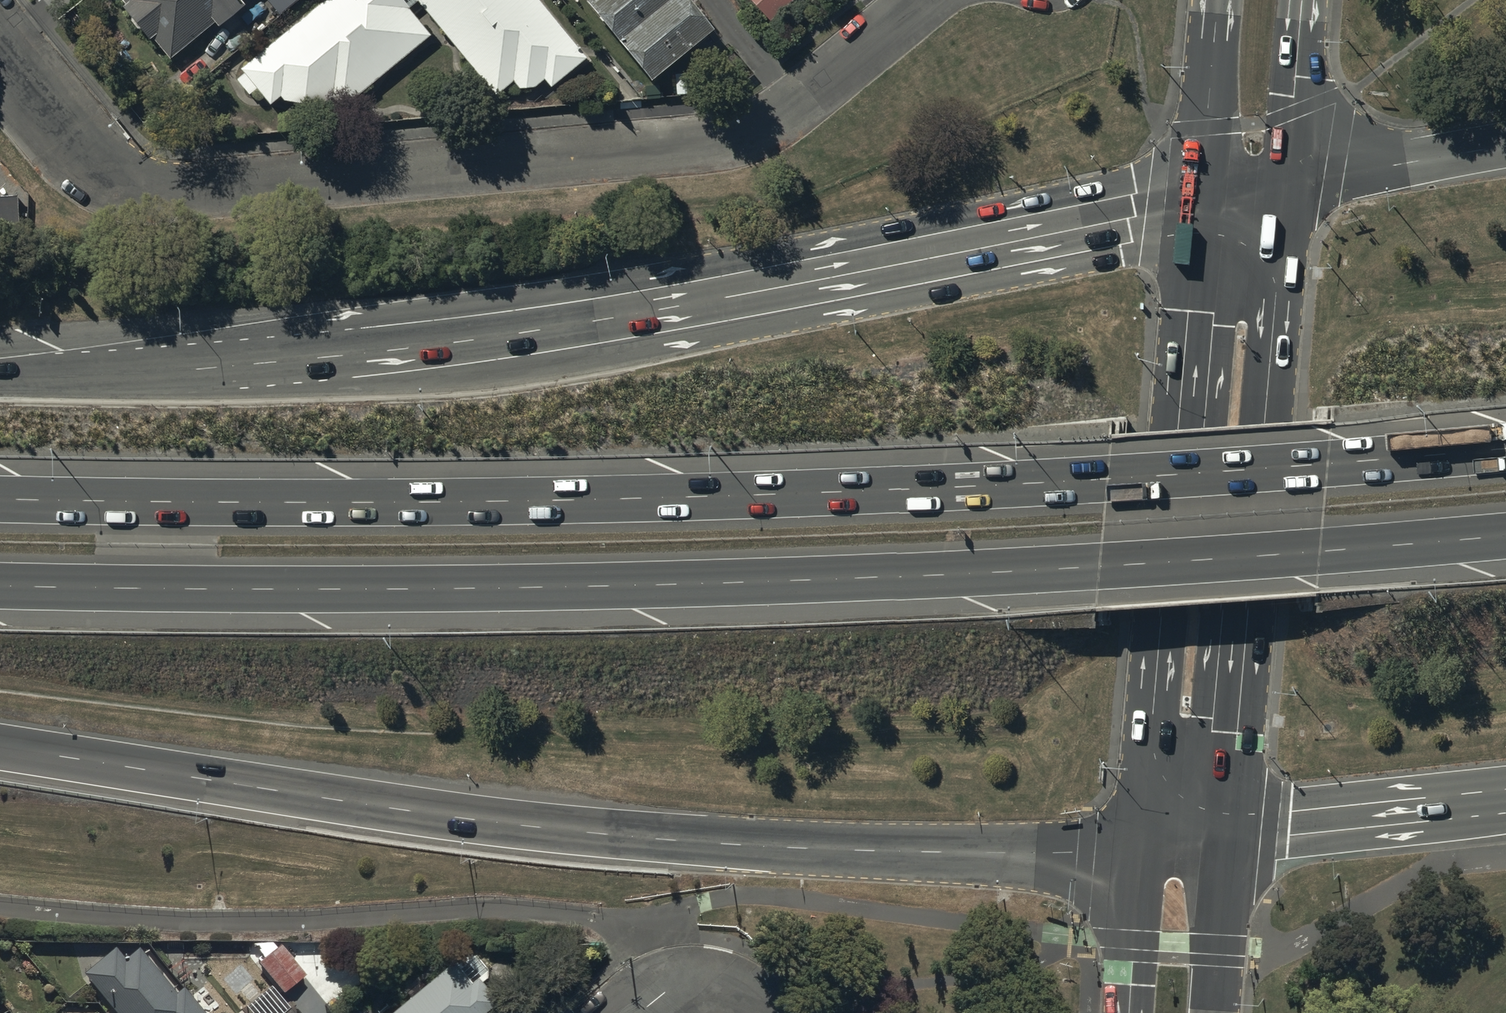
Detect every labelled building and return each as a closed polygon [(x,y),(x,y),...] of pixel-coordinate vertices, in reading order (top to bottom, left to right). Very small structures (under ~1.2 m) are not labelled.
[(148,33),(150,31),(168,53),(214,15),(217,19),(240,0),(120,0),(148,33)] [(239,64),(244,70),(236,76),(248,91),(255,85),(268,101),(279,92),(282,95),(341,99),(427,29),(406,3),(410,0),(318,0),(239,64)] [(276,9),(288,0),(269,0),(276,9)] [(494,91),(511,76),(517,83),(534,82),(542,75),(549,82),(585,52),(542,0),(420,0),(494,91)] [(644,72),(712,19),(697,0),(587,0),(644,72)] [(770,17),(789,0),(755,0),(770,17)] [(0,200),(0,237),(21,237),(21,200),(0,200)] [(284,997),(306,977),(281,948),(258,968),(284,997)] [(183,991),(177,996),(141,954),(127,965),(116,951),(83,979),(112,1012),(202,1012),(183,991)] [(456,965),(398,1012),(494,1012),(502,1006),(481,980),(473,986),(456,965)]
